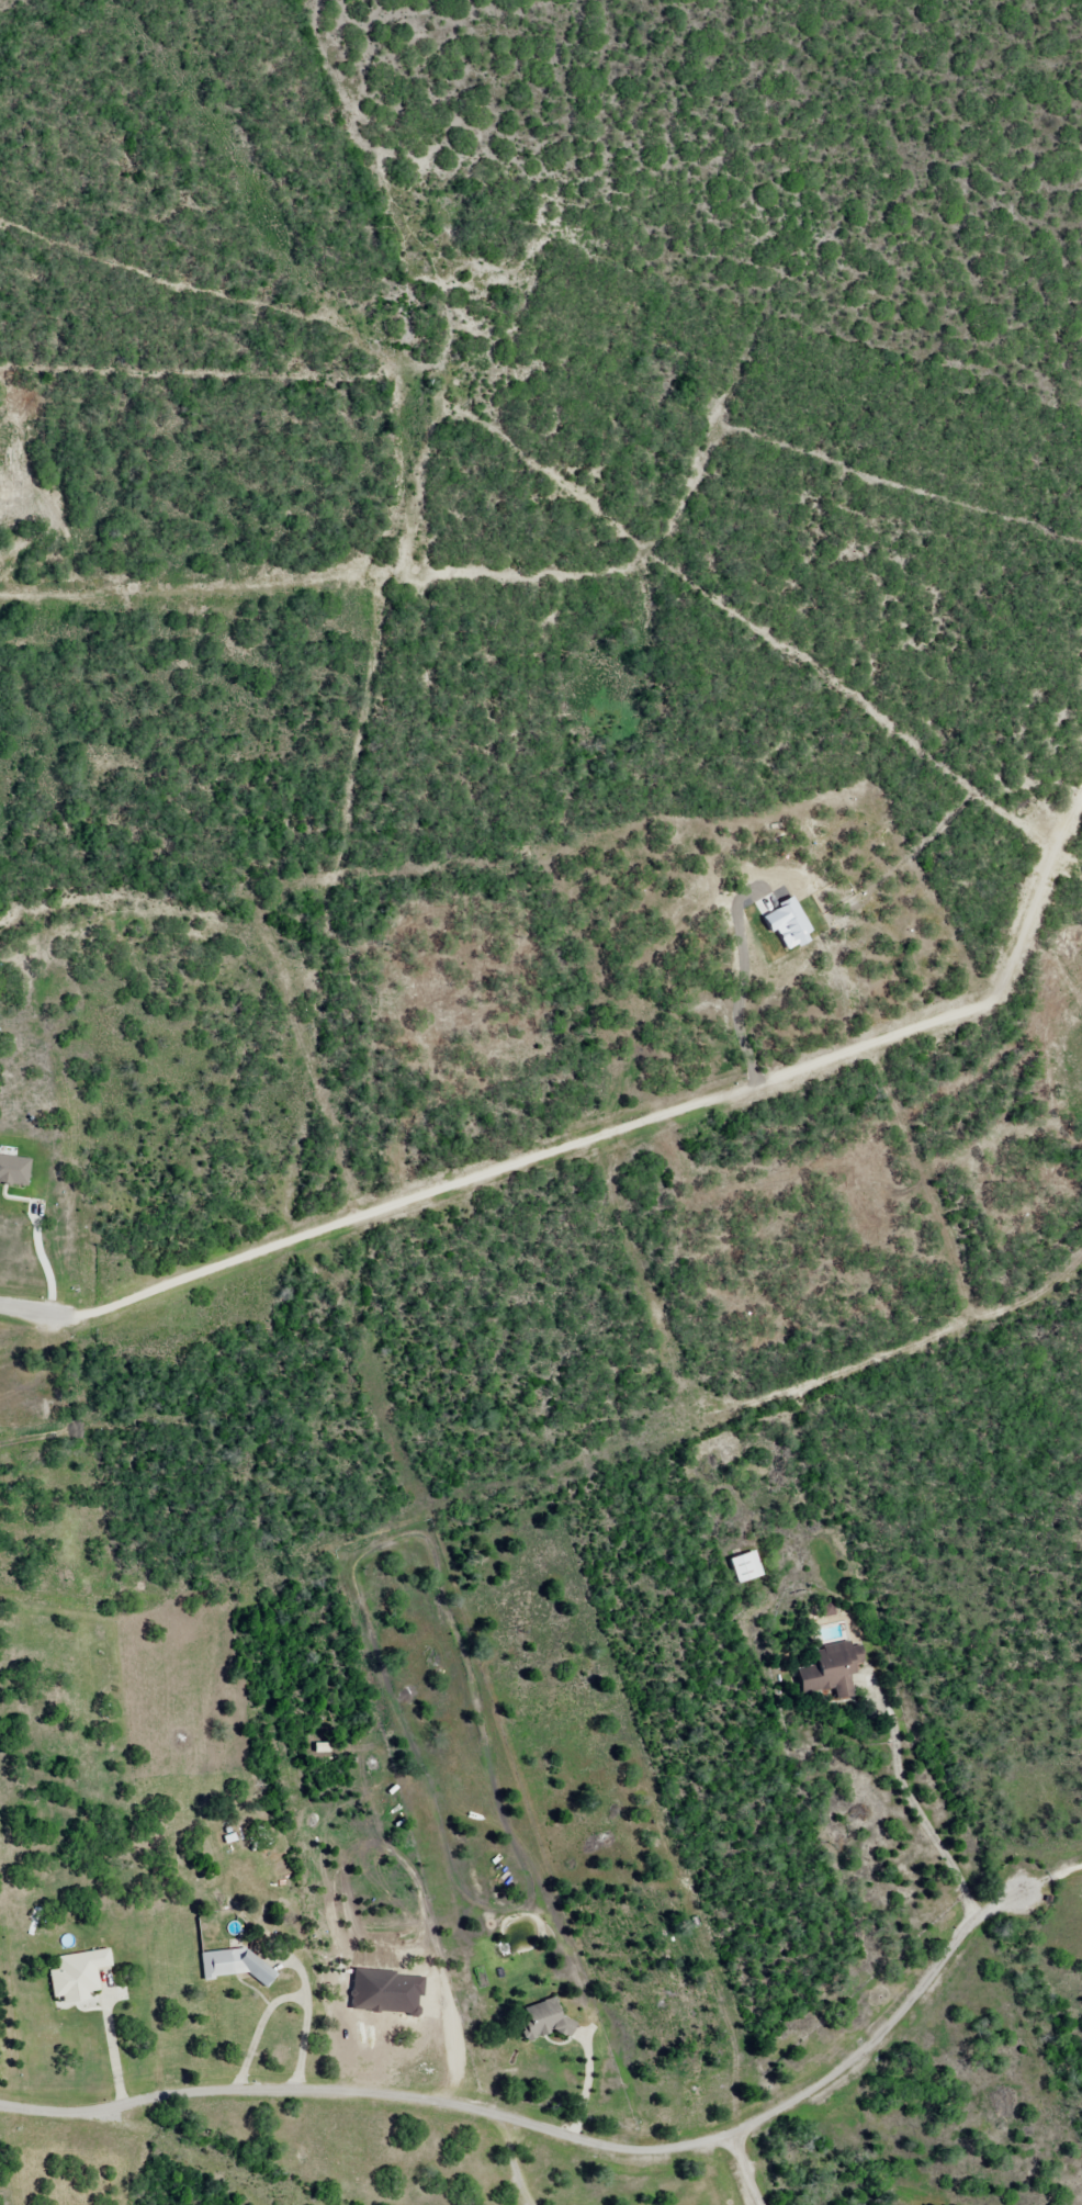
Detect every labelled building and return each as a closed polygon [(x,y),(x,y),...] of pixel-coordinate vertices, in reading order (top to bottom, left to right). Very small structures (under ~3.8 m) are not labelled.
[(735,1559),(743,1585),(768,1576),(760,1551),(735,1559)]
